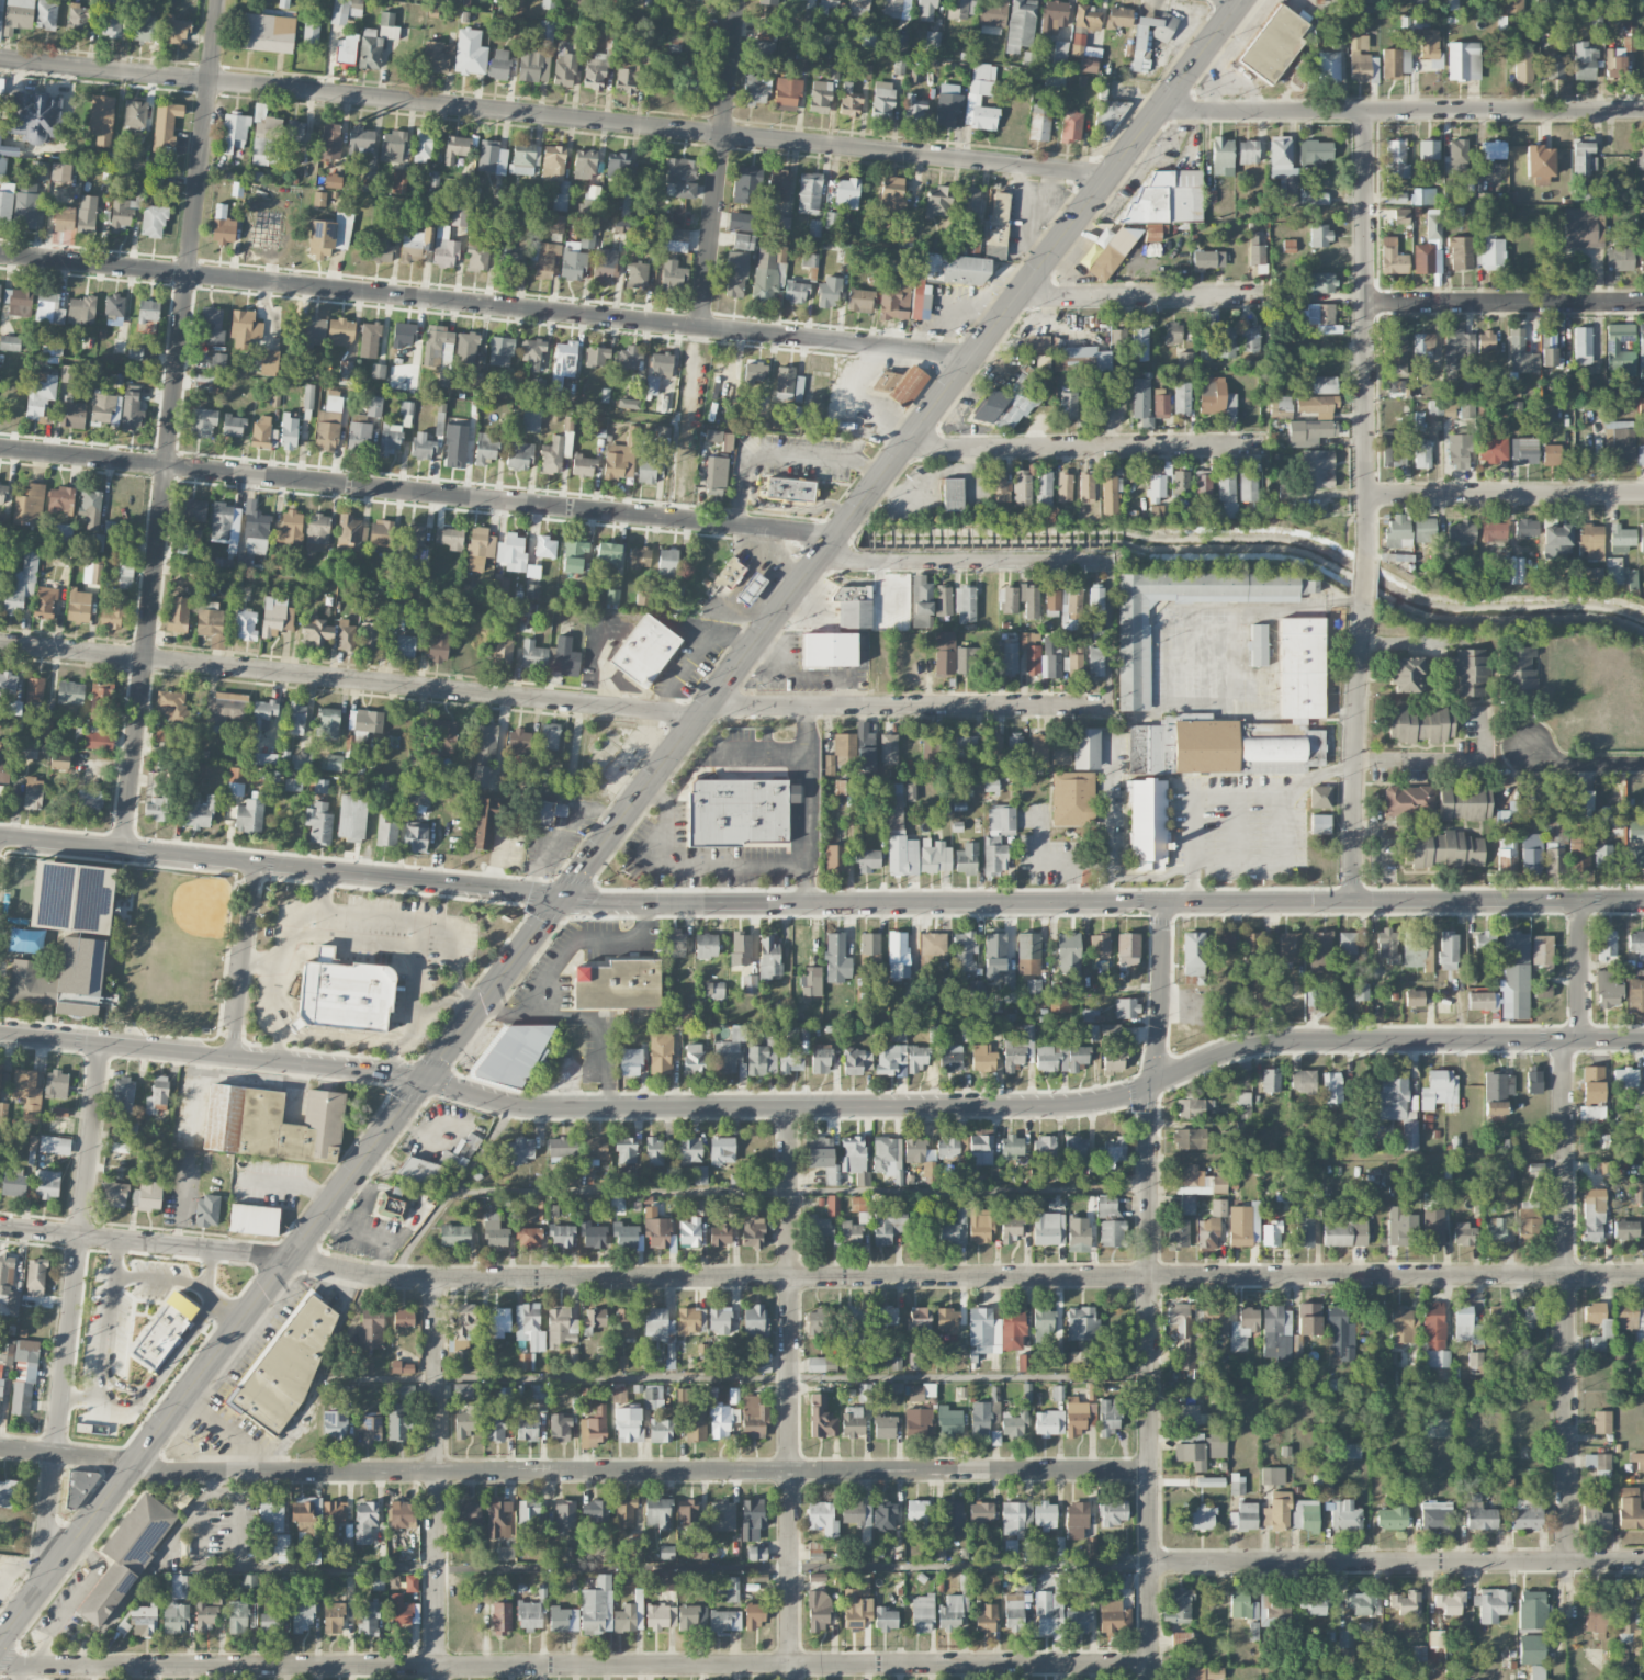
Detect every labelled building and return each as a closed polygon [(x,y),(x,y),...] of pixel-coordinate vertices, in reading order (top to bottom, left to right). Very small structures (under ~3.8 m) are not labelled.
[(2,35),(17,37),(18,27),(31,29),(35,0),(7,0),(2,35)] [(35,28),(55,30),(59,0),(38,0),(35,28)] [(121,0),(102,0),(101,36),(120,37),(121,0)] [(331,24),(347,25),(347,16),(362,16),(362,0),(332,0),(331,24)] [(839,0),(820,0),(820,13),(829,14),(829,7),(838,7),(839,0)] [(880,16),(908,20),(911,0),(882,0),(880,16)] [(917,20),(935,21),(936,0),(918,0),(917,20)] [(948,18),(958,19),(959,13),(975,14),(976,0),(949,0),(948,18)] [(987,0),(981,0),(977,24),(1004,28),(1008,3),(987,0)] [(1036,0),(1010,0),(1007,53),(1019,54),(1019,46),(1033,47),(1036,0)] [(1057,27),(1066,27),(1067,1),(1043,0),(1041,34),(1056,35),(1057,27)] [(1522,10),(1522,0),(1505,0),(1505,10),(1522,10)] [(67,33),(88,34),(89,8),(80,7),(80,3),(69,2),(67,33)] [(1236,61),(1271,86),(1311,25),(1276,2),(1236,61)] [(838,22),(846,22),(847,3),(839,3),(838,22)] [(1100,31),(1102,12),(1090,11),(1090,6),(1076,4),(1074,27),(1100,31)] [(1132,8),(1108,7),(1107,29),(1115,30),(1115,26),(1131,27),(1132,8)] [(803,24),(813,25),(815,9),(805,8),(803,24)] [(399,38),(399,26),(394,26),(394,12),(380,11),(379,38),(399,38)] [(296,18),(244,12),(240,48),(292,54),(296,18)] [(153,43),(156,16),(135,14),(132,40),(153,43)] [(1137,16),(1132,71),(1148,73),(1151,39),(1171,41),(1174,15),(1161,14),(1161,19),(1137,16)] [(1496,34),(1505,34),(1506,16),(1496,16),(1496,34)] [(1524,16),(1507,16),(1507,30),(1525,30),(1524,16)] [(167,43),(186,44),(187,19),(168,18),(167,43)] [(757,39),(776,40),(777,26),(757,25),(757,39)] [(318,42),(319,26),(305,26),(304,41),(318,42)] [(382,37),(376,37),(376,29),(361,28),(359,68),(380,70),(382,37)] [(486,74),(487,47),(480,46),(481,29),(458,28),(455,73),(486,74)] [(1344,28),(1331,28),(1332,49),(1344,49),(1344,28)] [(1439,58),(1439,29),(1421,29),(1420,58),(1439,58)] [(941,32),(926,30),(924,49),(939,50),(941,32)] [(861,46),(876,46),(876,32),(861,31),(861,46)] [(905,54),(908,35),(888,32),(885,51),(905,54)] [(1073,44),(1084,45),(1085,34),(1074,33),(1073,44)] [(1349,81),(1377,81),(1377,54),(1367,53),(1367,35),(1350,35),(1349,81)] [(356,40),(336,39),(335,62),(355,63),(356,40)] [(536,41),(523,39),(517,79),(539,82),(544,52),(535,51),(536,41)] [(776,41),(756,40),(754,57),(775,59),(776,41)] [(1066,63),(1069,42),(1055,40),(1053,62),(1066,63)] [(1588,41),(1574,41),(1573,79),(1596,80),(1596,48),(1588,48),(1588,41)] [(423,71),(454,72),(455,43),(424,42),(423,71)] [(1479,80),(1479,42),(1448,42),(1448,80),(1479,80)] [(553,85),(573,88),(577,54),(564,52),(565,47),(558,46),(553,85)] [(1100,48),(1082,46),(1079,71),(1098,73),(1100,48)] [(490,78),(508,79),(509,50),(491,49),(490,78)] [(1410,72),(1410,49),(1382,49),(1382,79),(1399,80),(1399,72),(1410,72)] [(1514,50),(1514,82),(1531,82),(1532,50),(1514,50)] [(1339,83),(1339,51),(1317,51),(1317,83),(1339,83)] [(1034,66),(1036,53),(1024,52),(1022,65),(1034,66)] [(585,55),(584,89),(604,89),(606,56),(585,55)] [(1545,79),(1564,79),(1564,55),(1545,56),(1545,79)] [(637,61),(618,59),(615,91),(635,93),(637,61)] [(808,73),(809,61),(794,59),(793,71),(808,73)] [(905,74),(905,61),(894,60),(894,74),(905,74)] [(993,96),(995,65),(971,63),(967,115),(971,115),(970,128),(996,130),(998,108),(980,106),(981,95),(993,96)] [(839,65),(828,64),(827,79),(839,79),(839,65)] [(871,79),(872,65),(857,64),(856,77),(871,79)] [(1063,89),(1064,73),(1046,72),(1045,88),(1063,89)] [(742,103),(767,106),(771,77),(745,74),(742,103)] [(798,112),(801,79),(776,77),(773,109),(798,112)] [(830,113),(831,81),(811,80),(810,112),(830,113)] [(852,81),(841,81),(840,116),(860,116),(861,96),(851,95),(852,81)] [(894,82),(874,81),(872,117),(892,118),(894,82)] [(1107,82),(1099,82),(1095,135),(1118,137),(1120,101),(1106,100),(1107,82)] [(697,98),(700,85),(691,83),(688,96),(697,98)] [(959,85),(939,83),(936,125),(962,126),(964,94),(958,94),(959,85)] [(903,122),(923,123),(925,100),(915,100),(915,93),(905,93),(903,122)] [(9,133),(27,134),(27,143),(48,144),(49,138),(61,138),(62,98),(47,98),(47,95),(9,95),(9,133)] [(96,146),(112,146),(113,96),(91,95),(90,134),(96,135),(96,146)] [(146,130),(147,101),(126,100),(125,129),(146,130)] [(156,103),(153,152),(174,154),(176,135),(173,135),(174,116),(182,117),(183,105),(156,103)] [(1047,142),(1052,106),(1033,103),(1028,139),(1047,142)] [(1079,143),(1083,112),(1063,110),(1060,140),(1079,143)] [(247,148),(248,115),(222,114),(221,153),(232,153),(232,147),(247,148)] [(282,119),(256,117),(252,163),(278,165),(282,119)] [(304,121),(287,120),(286,144),(303,144),(304,121)] [(341,124),(322,123),(321,158),(339,159),(341,124)] [(373,155),(374,131),(362,130),(362,125),(350,125),(349,154),(373,155)] [(431,161),(432,130),(415,130),(414,161),(431,161)] [(403,162),(405,132),(382,131),(380,161),(403,162)] [(469,137),(446,136),(445,165),(453,166),(454,155),(469,155),(469,137)] [(1213,173),(1233,173),(1233,140),(1223,140),(1223,136),(1212,136),(1213,173)] [(1270,178),(1280,177),(1280,206),(1297,206),(1297,167),(1291,167),(1291,136),(1270,136),(1270,178)] [(1635,138),(1636,170),(1643,169),(1643,137),(1635,138)] [(1406,177),(1405,139),(1385,140),(1386,182),(1396,181),(1396,178),(1406,177)] [(1448,139),(1449,172),(1468,171),(1466,139),(1448,139)] [(499,148),(499,141),(480,140),(478,172),(506,173),(507,149),(499,148)] [(1238,163),(1258,164),(1259,140),(1239,140),(1238,163)] [(1332,140),(1300,140),(1300,168),(1320,168),(1320,161),(1332,161),(1332,140)] [(1419,159),(1438,160),(1439,140),(1419,140),(1419,159)] [(1482,141),(1482,159),(1506,158),(1506,140),(1482,141)] [(1573,174),(1596,173),(1596,156),(1592,156),(1592,142),(1572,142),(1573,174)] [(1548,185),(1548,177),(1554,176),(1553,148),(1542,148),(1542,144),(1526,145),(1527,177),(1534,176),(1534,186),(1548,185)] [(565,146),(543,145),(542,179),(564,180),(565,146)] [(572,178),(593,181),(597,152),(576,149),(572,178)] [(538,152),(512,151),(511,174),(534,174),(534,159),(538,159),(538,152)] [(606,176),(628,177),(629,153),(607,152),(606,176)] [(694,197),(695,159),(668,158),(667,183),(674,183),(674,197),(694,197)] [(47,180),(47,161),(32,161),(31,179),(47,180)] [(75,183),(70,183),(71,163),(51,162),(49,198),(75,199),(75,183)] [(733,166),(732,202),(759,202),(760,166),(733,166)] [(393,193),(407,193),(408,168),(393,168),(393,193)] [(788,201),(792,171),(770,168),(766,198),(788,201)] [(1202,222),(1201,170),(1153,170),(1148,178),(1148,186),(1143,186),(1131,204),(1129,204),(1116,222),(1137,222),(1137,225),(1135,228),(1117,228),(1114,233),(1104,226),(1078,264),(1105,283),(1144,226),(1144,241),(1161,241),(1161,233),(1168,233),(1168,222),(1202,222)] [(375,190),(375,171),(362,171),(361,189),(375,190)] [(821,179),(812,179),(813,173),(799,173),(798,213),(819,214),(821,179)] [(341,187),(341,174),(326,174),(326,186),(341,187)] [(885,206),(885,215),(903,215),(904,177),(882,176),(880,206),(885,206)] [(471,178),(457,179),(458,193),(471,193),(471,178)] [(835,208),(859,208),(860,179),(836,178),(835,208)] [(10,226),(14,183),(1,182),(0,191),(0,225),(10,226)] [(37,228),(39,186),(16,185),(14,227),(37,228)] [(598,185),(589,185),(588,201),(580,201),(579,212),(597,213),(598,185)] [(952,187),(927,186),(926,216),(951,216),(952,187)] [(958,216),(979,217),(981,187),(959,186),(958,216)] [(1435,188),(1411,187),(1411,205),(1435,205),(1435,188)] [(1328,205),(1328,192),(1300,191),(1300,204),(1328,205)] [(327,192),(314,192),(314,205),(326,206),(327,192)] [(553,192),(553,210),(567,211),(568,192),(553,192)] [(1005,259),(1009,193),(991,192),(988,258),(1005,259)] [(1405,203),(1405,192),(1386,192),(1386,203),(1405,203)] [(621,217),(629,217),(630,193),(623,193),(621,217)] [(95,234),(97,195),(79,195),(78,233),(95,234)] [(109,232),(122,234),(123,225),(131,227),(135,201),(114,198),(109,232)] [(227,204),(215,203),(212,242),(234,243),(236,219),(226,219),(227,204)] [(164,237),(166,206),(143,205),(142,236),(164,237)] [(468,205),(452,205),(452,226),(467,226),(468,205)] [(54,230),(74,231),(75,207),(55,206),(54,230)] [(684,224),(684,208),(671,208),(671,224),(684,224)] [(1394,223),(1409,223),(1409,208),(1394,209),(1394,223)] [(1563,208),(1564,248),(1597,247),(1596,208),(1563,208)] [(348,250),(354,214),(337,211),(335,223),(312,219),(306,255),(329,259),(331,247),(348,250)] [(837,229),(839,213),(827,211),(825,228),(837,229)] [(728,229),(755,231),(756,214),(729,212),(728,229)] [(1426,239),(1441,239),(1441,214),(1426,214),(1426,239)] [(563,215),(552,215),(551,233),(553,234),(553,240),(562,240),(563,215)] [(594,250),(596,218),(582,217),(580,242),(563,241),(561,279),(586,280),(588,250),(594,250)] [(821,236),(821,220),(810,220),(809,236),(821,236)] [(1311,247),(1330,247),(1330,224),(1310,224),(1311,247)] [(404,229),(399,262),(411,264),(411,259),(427,262),(432,227),(424,226),(423,232),(404,229)] [(689,230),(668,227),(665,250),(686,252),(689,230)] [(457,267),(458,240),(448,240),(448,230),(447,230),(447,238),(434,237),(433,266),(457,267)] [(1266,264),(1265,244),(1257,244),(1257,231),(1249,231),(1250,265),(1266,264)] [(1505,270),(1504,239),(1494,239),(1494,231),(1479,231),(1481,270),(1505,270)] [(756,235),(734,233),(733,248),(754,250),(756,235)] [(467,270),(490,271),(491,237),(467,236),(467,270)] [(1381,236),(1382,273),(1408,273),(1408,254),(1396,254),(1396,236),(1381,236)] [(1471,236),(1449,237),(1450,270),(1472,269),(1471,236)] [(1295,253),(1296,239),(1283,239),(1282,252),(1295,253)] [(392,240),(370,240),(370,262),(392,262),(392,240)] [(1608,270),(1633,270),(1633,240),(1607,241),(1608,270)] [(554,253),(561,254),(562,244),(531,242),(530,269),(535,270),(534,278),(553,279),(554,253)] [(520,252),(509,252),(510,244),(501,244),(500,268),(520,269),(520,252)] [(1414,273),(1434,273),(1434,244),(1414,244),(1414,273)] [(753,302),(772,303),(772,292),(777,293),(779,262),(786,262),(787,247),(756,245),(753,302)] [(616,276),(617,249),(594,248),(593,282),(606,283),(606,276),(616,276)] [(908,272),(911,251),(886,249),(884,269),(908,272)] [(724,296),(744,298),(749,253),(729,251),(724,296)] [(1225,267),(1225,251),(1193,251),(1193,272),(1204,272),(1204,267),(1225,267)] [(989,258),(916,252),(911,317),(929,319),(932,281),(986,286),(989,258)] [(801,266),(817,266),(818,254),(802,253),(801,266)] [(677,259),(662,258),(661,289),(680,290),(681,282),(688,282),(688,268),(677,267),(677,259)] [(629,261),(627,287),(647,288),(648,262),(629,261)] [(1305,292),(1334,293),(1335,273),(1305,272),(1305,292)] [(819,283),(817,307),(839,308),(841,277),(825,276),(825,283),(819,283)] [(895,289),(880,288),(879,318),(908,320),(909,308),(902,308),(903,291),(906,291),(907,280),(896,279),(895,289)] [(807,303),(808,282),(786,281),(784,301),(807,303)] [(34,290),(12,287),(8,314),(30,317),(34,290)] [(848,311),(872,312),(874,290),(849,289),(848,311)] [(35,321),(64,324),(66,309),(57,308),(59,293),(38,291),(35,321)] [(83,298),(69,298),(67,322),(94,324),(96,295),(83,294),(83,298)] [(124,316),(125,295),(106,294),(105,315),(124,316)] [(159,301),(139,300),(138,321),(159,322),(159,301)] [(1297,324),(1334,324),(1334,304),(1297,304),(1297,324)] [(200,341),(223,343),(225,329),(221,329),(223,309),(204,307),(200,341)] [(263,322),(254,322),(255,311),(232,309),(231,338),(235,338),(234,348),(247,349),(248,338),(262,339),(263,322)] [(324,347),(326,317),(302,316),(301,346),(324,347)] [(353,346),(354,320),(329,318),(327,345),(353,346)] [(359,357),(377,358),(379,324),(361,322),(359,357)] [(414,346),(415,323),(394,322),(393,346),(414,346)] [(1164,344),(1181,344),(1182,323),(1164,323),(1164,344)] [(1634,324),(1606,324),(1607,369),(1621,369),(1621,376),(1634,376),(1634,351),(1619,351),(1619,341),(1634,341),(1634,324)] [(424,366),(452,366),(453,327),(425,326),(424,366)] [(1236,358),(1236,327),(1218,326),(1217,343),(1200,343),(1200,358),(1236,358)] [(1259,352),(1260,327),(1241,326),(1240,351),(1259,352)] [(1591,327),(1574,327),(1575,364),(1592,364),(1591,327)] [(1123,328),(1110,329),(1112,354),(1125,353),(1123,328)] [(1148,359),(1148,328),(1132,328),(1133,359),(1148,359)] [(1474,333),(1463,333),(1463,328),(1444,328),(1445,379),(1462,378),(1462,367),(1474,367),(1474,333)] [(1538,372),(1539,354),(1524,353),(1525,328),(1510,328),(1509,371),(1538,372)] [(1388,329),(1387,374),(1404,374),(1405,329),(1388,329)] [(1494,349),(1494,331),(1478,332),(1478,350),(1494,349)] [(457,332),(456,362),(476,363),(477,333),(457,332)] [(1433,333),(1413,333),(1413,362),(1434,362),(1433,333)] [(1556,347),(1556,333),(1542,333),(1542,347),(1556,347)] [(0,335),(0,339),(0,350),(20,351),(21,336),(0,335)] [(1049,353),(1050,336),(1027,335),(1026,352),(1049,353)] [(513,356),(514,338),(490,336),(489,365),(509,366),(509,356),(513,356)] [(521,360),(530,361),(529,371),(543,372),(545,340),(523,339),(521,360)] [(575,376),(576,340),(566,340),(566,343),(555,343),(554,376),(575,376)] [(143,347),(128,346),(128,358),(142,359),(143,347)] [(1061,347),(1061,359),(1053,359),(1054,369),(1094,367),(1094,371),(1110,370),(1109,351),(1097,351),(1097,346),(1061,347)] [(608,347),(585,348),(586,367),(608,366),(608,347)] [(640,370),(640,347),(618,347),(618,369),(640,370)] [(1556,347),(1541,347),(1542,366),(1556,366),(1556,347)] [(276,377),(280,351),(264,349),(260,374),(276,377)] [(1179,368),(1194,367),(1194,351),(1178,352),(1179,368)] [(227,354),(212,352),(210,369),(225,371),(227,354)] [(651,376),(671,377),(672,354),(652,352),(651,376)] [(339,380),(352,381),(353,361),(340,360),(339,380)] [(745,362),(744,385),(753,385),(754,381),(765,381),(766,363),(745,362)] [(386,364),(372,363),(371,378),(385,378),(386,364)] [(871,390),(908,410),(928,374),(910,363),(902,377),(883,368),(871,390)] [(60,380),(72,382),(75,367),(63,365),(60,380)] [(793,399),(794,367),(777,366),(776,399),(793,399)] [(449,387),(450,368),(439,367),(438,386),(449,387)] [(58,375),(30,371),(25,419),(42,421),(45,399),(55,400),(58,375)] [(994,386),(974,413),(1007,438),(1044,388),(1022,372),(1005,395),(994,386)] [(194,390),(216,393),(219,377),(196,374),(194,390)] [(659,376),(645,376),(645,394),(658,394),(659,376)] [(1313,393),(1337,393),(1336,376),(1312,376),(1313,393)] [(1236,393),(1224,393),(1225,377),(1201,377),(1200,413),(1235,414),(1236,393)] [(1132,418),(1149,418),(1150,378),(1133,378),(1132,418)] [(1405,380),(1388,380),(1388,393),(1404,393),(1405,380)] [(563,401),(576,401),(577,382),(565,382),(563,401)] [(1190,415),(1191,382),(1175,382),(1174,415),(1190,415)] [(304,409),(313,409),(314,385),(304,384),(304,409)] [(139,410),(140,385),(124,385),(122,428),(143,429),(144,411),(139,410)] [(1169,417),(1168,388),(1153,389),(1154,418),(1169,417)] [(342,391),(327,389),(325,410),(318,410),(314,449),(337,451),(342,391)] [(1077,392),(1060,393),(1061,417),(1078,417),(1077,392)] [(120,423),(121,395),(92,394),(91,422),(120,423)] [(86,403),(71,402),(72,395),(62,395),(60,426),(85,428),(86,403)] [(1339,411),(1338,395),(1296,396),(1296,412),(1339,411)] [(383,397),(368,396),(367,416),(382,417),(383,397)] [(1270,418),(1291,418),(1292,396),(1270,396),(1270,418)] [(399,414),(412,416),(413,402),(401,401),(399,414)] [(521,430),(539,432),(542,409),(524,407),(521,430)] [(211,436),(212,425),(217,425),(218,410),(192,408),(191,434),(211,436)] [(296,449),(298,413),(282,412),(279,448),(296,449)] [(437,413),(436,435),(443,435),(444,413),(437,413)] [(242,436),(244,417),(223,415),(222,435),(242,436)] [(571,457),(575,417),(564,416),(563,435),(552,434),(551,445),(542,444),(539,472),(560,474),(561,457),(571,457)] [(271,418),(252,417),(251,447),(270,447),(271,418)] [(1336,420),(1288,421),(1288,439),(1337,438),(1336,420)] [(371,422),(349,421),(348,448),(361,449),(361,445),(370,445),(371,422)] [(1612,460),(1634,459),(1633,421),(1604,422),(1605,445),(1612,445),(1612,460)] [(400,449),(402,425),(382,423),(379,456),(391,457),(392,448),(400,449)] [(443,466),(464,468),(469,426),(448,423),(443,466)] [(705,440),(723,442),(722,451),(732,452),(734,433),(707,429),(705,440)] [(1383,430),(1381,466),(1401,466),(1403,431),(1383,430)] [(432,459),(433,440),(426,440),(426,432),(413,431),(412,458),(432,459)] [(634,478),(636,431),(627,431),(627,445),(605,444),(603,480),(619,480),(619,477),(634,478)] [(496,459),(497,433),(477,432),(475,465),(485,466),(485,459),(496,459)] [(1472,434),(1448,434),(1448,468),(1472,467),(1472,434)] [(1507,463),(1508,438),(1479,437),(1478,462),(1507,463)] [(1511,438),(1512,463),(1538,462),(1537,437),(1511,438)] [(1430,439),(1415,440),(1415,466),(1431,466),(1430,439)] [(531,470),(531,442),(508,442),(507,469),(531,470)] [(1561,444),(1543,444),(1543,461),(1560,462),(1561,444)] [(1334,472),(1333,450),(1303,450),(1304,488),(1333,488),(1333,472),(1334,472)] [(571,475),(593,478),(595,457),(573,455),(571,475)] [(726,495),(727,457),(706,457),(705,494),(726,495)] [(638,483),(654,483),(655,459),(639,459),(638,483)] [(1031,470),(1013,470),(1014,506),(1032,505),(1031,470)] [(1164,497),(1165,470),(1148,470),(1148,503),(1158,504),(1158,497),(1164,497)] [(992,502),(1010,501),(1009,471),(991,472),(992,502)] [(1052,471),(1036,471),(1036,509),(1051,509),(1052,471)] [(1172,493),(1188,494),(1189,471),(1173,471),(1172,493)] [(1211,471),(1195,471),(1195,495),(1211,494),(1211,471)] [(1057,501),(1072,501),(1073,473),(1058,472),(1057,501)] [(1218,472),(1219,509),(1215,509),(1215,518),(1235,517),(1234,472),(1218,472)] [(1239,501),(1256,501),(1257,473),(1240,472),(1239,501)] [(1093,503),(1094,473),(1080,473),(1079,502),(1093,503)] [(1117,513),(1116,491),(1122,491),(1121,475),(1102,475),(1103,514),(1117,513)] [(815,481),(766,477),(764,498),(813,503),(815,481)] [(963,478),(943,479),(944,511),(964,511),(963,478)] [(1278,500),(1302,501),(1303,481),(1278,480),(1278,500)] [(46,484),(29,482),(27,496),(16,494),(12,523),(40,527),(46,484)] [(48,510),(72,513),(75,489),(50,486),(48,510)] [(86,515),(85,529),(99,530),(102,492),(81,490),(79,514),(86,515)] [(271,514),(254,513),(255,498),(248,497),(242,554),(240,554),(239,567),(250,568),(251,555),(267,556),(271,514)] [(182,520),(206,521),(207,499),(183,498),(182,520)] [(210,538),(229,540),(228,552),(237,553),(241,506),(213,503),(210,538)] [(281,530),(274,530),(273,541),(301,542),(303,512),(282,510),(281,530)] [(337,550),(365,551),(366,521),(353,520),(353,514),(339,513),(337,550)] [(1384,548),(1410,547),(1409,513),(1391,514),(1391,527),(1384,527),(1384,548)] [(306,551),(328,551),(329,515),(308,514),(306,551)] [(1437,541),(1436,518),(1414,519),(1415,542),(1437,541)] [(371,519),(369,546),(391,549),(394,522),(371,519)] [(1515,519),(1515,537),(1538,536),(1538,519),(1515,519)] [(1507,521),(1482,520),(1481,542),(1506,543),(1507,521)] [(1555,520),(1543,520),(1543,555),(1571,554),(1571,525),(1555,525),(1555,520)] [(1448,522),(1448,542),(1475,542),(1475,522),(1448,522)] [(1635,550),(1635,529),(1619,529),(1619,523),(1610,523),(1610,550),(1635,550)] [(402,544),(423,546),(424,525),(404,524),(402,544)] [(1603,524),(1578,524),(1578,550),(1586,551),(1586,560),(1602,560),(1603,524)] [(496,536),(487,536),(488,527),(470,526),(467,570),(484,571),(485,557),(494,558),(496,536)] [(462,551),(463,529),(435,528),(435,543),(449,543),(449,550),(462,551)] [(104,551),(105,534),(89,533),(88,550),(104,551)] [(506,571),(526,572),(527,552),(523,552),(524,535),(506,534),(505,542),(497,541),(496,562),(506,562),(506,571)] [(556,537),(536,537),(536,557),(556,558),(556,537)] [(563,572),(581,572),(582,551),(588,551),(588,541),(564,540),(563,572)] [(619,565),(620,543),(597,542),(596,564),(619,565)] [(178,555),(189,553),(187,544),(176,546),(178,555)] [(678,550),(661,547),(656,575),(674,578),(678,550)] [(38,549),(24,548),(23,570),(6,569),(4,613),(23,614),(24,596),(35,596),(38,549)] [(650,567),(651,549),(630,548),(629,565),(650,567)] [(269,568),(284,569),(285,556),(270,554),(269,568)] [(728,590),(746,567),(731,556),(713,579),(728,590)] [(1606,584),(1627,584),(1627,589),(1637,589),(1637,568),(1621,568),(1621,558),(1606,558),(1606,584)] [(132,589),(133,566),(120,565),(119,589),(132,589)] [(731,592),(738,596),(752,571),(746,567),(731,592)] [(734,596),(746,605),(765,580),(754,572),(734,596)] [(1118,711),(1149,710),(1148,602),(1298,601),(1298,593),(1317,593),(1317,579),(1305,579),(1305,572),(1117,574),(1118,711)] [(925,575),(913,575),(912,627),(932,627),(932,583),(925,583),(925,575)] [(1062,619),(1080,620),(1081,582),(1064,582),(1062,619)] [(539,585),(526,583),(524,598),(538,599),(539,585)] [(937,615),(952,615),(951,585),(936,586),(937,615)] [(57,588),(37,586),(33,617),(53,619),(57,588)] [(869,628),(869,586),(833,586),(833,600),(838,600),(838,628),(869,628)] [(976,623),(975,586),(956,586),(956,623),(976,623)] [(1039,619),(1040,586),(1020,586),(1019,602),(1025,602),(1025,618),(1039,619)] [(1017,613),(1018,587),(999,587),(998,613),(1017,613)] [(1061,610),(1060,587),(1045,587),(1046,611),(1061,610)] [(1103,611),(1103,587),(1089,587),(1089,611),(1103,611)] [(619,605),(620,589),(607,588),(606,604),(619,605)] [(90,621),(91,590),(69,590),(67,621),(90,621)] [(650,605),(651,591),(637,591),(636,604),(650,605)] [(124,629),(125,595),(110,594),(110,605),(101,604),(100,628),(124,629)] [(189,597),(169,596),(167,631),(187,632),(189,597)] [(286,607),(287,597),(264,596),(262,637),(276,638),(277,629),(292,630),(293,607),(286,607)] [(218,602),(198,601),(197,635),(210,636),(210,647),(223,647),(224,610),(217,609),(218,602)] [(257,610),(236,609),(234,639),(255,640),(257,610)] [(682,638),(643,611),(607,663),(645,689),(682,638)] [(326,626),(326,617),(302,616),(301,642),(333,643),(334,626),(326,626)] [(1128,771),(1305,775),(1305,764),(1324,765),(1325,730),(1304,729),(1304,719),(1324,719),(1325,617),(1280,617),(1277,722),(1211,721),(1211,714),(1160,714),(1160,724),(1129,724),(1128,771)] [(337,650),(353,650),(354,625),(348,625),(348,618),(338,618),(337,650)] [(379,651),(381,623),(361,622),(360,650),(379,651)] [(1268,665),(1267,624),(1249,624),(1250,666),(1268,665)] [(449,628),(430,627),(429,661),(448,662),(449,628)] [(955,675),(955,631),(936,631),(935,674),(955,675)] [(857,632),(802,632),(802,667),(857,667),(857,632)] [(1026,648),(1025,674),(1039,675),(1040,633),(1021,632),(1021,648),(1026,648)] [(416,636),(397,634),(394,656),(413,659),(416,636)] [(572,636),(557,635),(556,647),(550,647),(548,671),(579,674),(581,652),(570,651),(572,636)] [(1054,635),(1042,636),(1043,678),(1061,677),(1060,647),(1054,648),(1054,635)] [(492,666),(511,667),(513,639),(493,638),(492,666)] [(547,667),(548,648),(534,647),(534,639),(523,638),(522,666),(547,667)] [(1004,674),(1018,674),(1017,642),(1003,643),(1004,674)] [(1068,647),(1069,676),(1083,676),(1082,646),(1068,647)] [(1534,646),(1506,647),(1508,695),(1536,695),(1535,668),(1530,668),(1530,656),(1535,656),(1534,646)] [(976,647),(957,647),(956,672),(976,673),(976,647)] [(1088,647),(1088,675),(1102,676),(1103,647),(1088,647)] [(1485,696),(1485,649),(1454,649),(1453,675),(1457,675),(1457,696),(1485,696)] [(1393,658),(1394,692),(1421,692),(1420,657),(1393,658)] [(0,672),(0,692),(16,693),(17,673),(0,672)] [(43,701),(44,678),(27,677),(26,700),(43,701)] [(57,702),(83,705),(85,683),(58,681),(57,702)] [(112,701),(113,683),(91,682),(90,719),(118,720),(118,701),(112,701)] [(156,720),(185,721),(186,692),(157,691),(156,720)] [(249,696),(208,692),(204,731),(226,733),(227,717),(247,719),(249,696)] [(22,701),(8,700),(7,714),(21,715),(22,701)] [(253,700),(251,743),(260,743),(260,730),(268,730),(269,715),(278,715),(278,702),(253,700)] [(287,734),(304,735),(306,702),(289,702),(287,734)] [(1453,707),(1389,708),(1389,741),(1416,741),(1453,740),(1453,707)] [(338,738),(339,708),(319,708),(319,737),(338,738)] [(349,710),(348,730),(382,731),(383,711),(349,710)] [(459,723),(438,719),(434,743),(455,747),(459,723)] [(858,771),(875,771),(874,733),(868,733),(868,721),(857,721),(858,771)] [(540,749),(558,749),(559,724),(541,723),(540,749)] [(1099,728),(1074,728),(1074,769),(1100,769),(1099,728)] [(507,752),(529,755),(531,731),(509,729),(507,752)] [(113,749),(114,732),(84,731),(83,748),(113,749)] [(855,734),(834,733),(834,755),(825,755),(825,775),(835,775),(835,765),(854,765),(855,734)] [(1048,767),(1049,734),(1032,733),(1031,766),(1048,767)] [(898,764),(898,734),(881,734),(881,763),(898,764)] [(937,735),(920,736),(920,757),(937,757),(937,735)] [(989,754),(1002,755),(1003,735),(990,735),(989,754)] [(976,736),(955,736),(955,757),(977,757),(976,736)] [(1022,761),(1023,736),(1009,736),(1008,760),(1022,761)] [(18,758),(37,759),(37,743),(19,742),(18,758)] [(1070,764),(1071,743),(1053,742),(1053,764),(1070,764)] [(3,754),(0,753),(0,782),(9,783),(10,762),(2,761),(3,754)] [(422,753),(409,754),(409,767),(423,767),(422,753)] [(323,769),(341,771),(343,755),(324,754),(323,769)] [(488,767),(473,766),(472,786),(487,786),(488,767)] [(245,767),(229,767),(228,795),(244,796),(245,767)] [(1093,771),(1052,771),(1051,825),(1093,826),(1093,771)] [(24,809),(41,810),(43,778),(25,777),(24,809)] [(329,780),(311,778),(309,791),(327,794),(329,780)] [(1164,778),(1128,778),(1129,871),(1166,870),(1164,778)] [(687,779),(687,845),(787,845),(787,802),(799,802),(799,779),(687,779)] [(835,794),(850,794),(850,780),(835,781),(835,794)] [(889,830),(903,829),(902,784),(888,784),(889,830)] [(1440,819),(1490,820),(1491,785),(1441,784),(1440,819)] [(1310,807),(1332,808),(1332,786),(1310,786),(1310,807)] [(1384,817),(1433,816),(1433,786),(1383,787),(1384,817)] [(102,790),(79,789),(78,813),(101,815),(102,790)] [(1592,790),(1570,790),(1570,807),(1584,806),(1584,817),(1592,817),(1592,790)] [(219,795),(207,794),(206,803),(199,802),(200,797),(187,796),(183,826),(207,829),(209,816),(216,817),(219,795)] [(365,840),(367,795),(340,794),(338,839),(365,840)] [(496,799),(477,797),(471,848),(490,850),(496,799)] [(145,819),(168,820),(168,799),(145,798),(145,819)] [(236,805),(235,830),(262,831),(263,799),(245,798),(245,805),(236,805)] [(552,826),(553,815),(566,817),(568,804),(534,799),(531,823),(552,826)] [(304,824),(311,825),(309,842),(330,844),(333,813),(327,813),(328,802),(313,800),(313,808),(306,807),(304,824)] [(1015,806),(988,807),(988,830),(1015,830),(1015,806)] [(1624,806),(1600,806),(1600,826),(1625,826),(1624,806)] [(1566,837),(1566,809),(1546,809),(1546,836),(1566,837)] [(398,821),(390,821),(390,814),(378,814),(376,844),(397,845),(398,821)] [(1331,834),(1331,814),(1311,814),(1310,834),(1331,834)] [(1643,842),(1643,818),(1627,818),(1628,842),(1643,842)] [(426,852),(428,823),(405,822),(403,851),(426,852)] [(1588,873),(1587,823),(1568,824),(1569,873),(1588,873)] [(1483,864),(1483,837),(1463,837),(1463,830),(1442,830),(1442,834),(1430,834),(1430,830),(1412,830),(1412,849),(1405,849),(1405,867),(1463,867),(1463,864),(1483,864)] [(1540,833),(1521,834),(1522,874),(1541,873),(1540,833)] [(887,836),(889,876),(919,875),(918,839),(906,840),(906,835),(887,836)] [(984,874),(1007,873),(1007,844),(1000,844),(1000,837),(984,837),(984,874)] [(920,872),(951,872),(951,847),(930,847),(930,838),(921,838),(920,872)] [(1517,870),(1516,838),(1497,839),(1498,870),(1517,870)] [(977,842),(963,842),(963,850),(955,850),(956,874),(977,874),(977,842)] [(824,845),(825,873),(845,872),(844,844),(824,845)] [(1610,844),(1593,844),(1594,868),(1611,868),(1610,844)] [(1632,867),(1643,867),(1643,847),(1632,847),(1632,867)] [(1563,848),(1544,848),(1545,872),(1564,872),(1563,848)] [(880,850),(858,850),(858,873),(871,873),(871,868),(880,868),(880,850)] [(115,868),(36,859),(30,926),(64,929),(58,974),(35,972),(37,960),(11,957),(7,1000),(56,1004),(55,1014),(98,1018),(105,937),(108,937),(115,868)] [(42,953),(43,930),(9,928),(8,951),(42,953)] [(1215,955),(1232,954),(1231,929),(1214,930),(1215,955)] [(1386,964),(1398,964),(1397,929),(1377,930),(1378,958),(1385,958),(1386,964)] [(686,931),(666,930),(665,956),(685,957),(686,931)] [(908,979),(909,932),(888,931),(888,979),(908,979)] [(1309,932),(1310,970),(1333,970),(1332,931),(1309,932)] [(1457,931),(1440,932),(1440,970),(1458,970),(1457,931)] [(1475,955),(1495,955),(1495,931),(1475,931),(1475,955)] [(1528,931),(1505,931),(1507,1019),(1529,1019),(1528,931)] [(1597,931),(1597,960),(1615,959),(1614,931),(1597,931)] [(1643,960),(1643,931),(1628,931),(1627,952),(1638,953),(1638,960),(1643,960)] [(953,971),(973,972),(974,953),(976,953),(977,932),(954,932),(953,971)] [(1204,984),(1205,933),(1183,932),(1182,975),(1197,976),(1197,984),(1204,984)] [(1244,963),(1265,962),(1264,932),(1242,933),(1244,963)] [(1279,962),(1299,963),(1299,932),(1279,932),(1279,962)] [(1356,932),(1339,932),(1339,961),(1356,961),(1356,932)] [(695,934),(695,958),(717,958),(717,933),(695,934)] [(732,965),(751,965),(750,933),(731,933),(732,965)] [(826,981),(852,981),(852,957),(844,957),(844,933),(825,933),(826,981)] [(879,933),(860,933),(861,954),(880,954),(879,933)] [(947,933),(920,933),(920,956),(947,956),(947,933)] [(985,933),(985,979),(996,979),(996,970),(1005,970),(1005,933),(985,933)] [(1018,974),(1040,974),(1040,933),(1018,933),(1018,974)] [(1079,933),(1057,933),(1057,960),(1061,960),(1061,974),(1079,974),(1079,933)] [(1110,957),(1108,933),(1090,934),(1091,958),(1110,957)] [(1139,933),(1118,933),(1117,966),(1139,967),(1139,933)] [(1403,967),(1423,967),(1424,934),(1403,934),(1403,967)] [(780,943),(772,943),(772,935),(759,935),(759,977),(780,977),(780,943)] [(1552,973),(1553,936),(1533,935),(1532,964),(1540,964),(1540,973),(1552,973)] [(387,1031),(392,966),(333,961),(334,945),(315,944),(314,961),(301,960),(296,1025),(387,1031)] [(660,958),(608,958),(608,966),(573,966),(573,1008),(660,1008),(660,958)] [(821,966),(806,966),(806,974),(800,974),(801,996),(822,996),(821,966)] [(1596,971),(1597,1009),(1610,1008),(1610,1004),(1621,1004),(1621,984),(1614,984),(1614,970),(1596,971)] [(1015,971),(1004,971),(1004,996),(1014,996),(1015,971)] [(757,994),(758,975),(743,975),(742,993),(757,994)] [(1041,979),(1026,979),(1027,994),(1041,993),(1041,979)] [(1643,1011),(1643,979),(1627,979),(1627,1011),(1643,1011)] [(983,980),(969,980),(970,996),(984,996),(983,980)] [(1285,982),(1277,981),(1276,996),(1284,997),(1285,982)] [(724,982),(705,982),(705,997),(724,997),(724,982)] [(1355,1000),(1369,1000),(1369,983),(1354,983),(1355,1000)] [(1552,997),(1551,983),(1534,984),(1535,998),(1552,997)] [(1306,1006),(1322,1006),(1321,988),(1306,988),(1306,1006)] [(1405,1006),(1424,1006),(1423,989),(1405,989),(1405,1006)] [(1254,1008),(1268,1009),(1269,992),(1255,992),(1254,1008)] [(1468,993),(1468,1010),(1493,1009),(1493,992),(1468,993)] [(1071,1011),(1071,993),(1051,993),(1052,1011),(1071,1011)] [(1137,998),(1116,998),(1115,1018),(1137,1018),(1137,998)] [(918,1007),(904,1007),(904,1021),(918,1021),(918,1007)] [(1004,1073),(1014,1073),(1014,1064),(1024,1064),(1024,1057),(1034,1057),(1034,1024),(1023,1024),(1023,1040),(1004,1039),(1004,1073)] [(1123,1041),(1123,1024),(1100,1024),(1100,1041),(1123,1041)] [(553,1025),(506,1025),(473,1074),(488,1084),(522,1084),(522,1079),(530,1079),(530,1070),(550,1070),(553,1066),(545,1060),(554,1048),(553,1025)] [(744,1025),(731,1025),(731,1042),(715,1042),(716,1073),(739,1072),(738,1042),(745,1041),(744,1025)] [(891,1042),(905,1041),(905,1025),(890,1026),(891,1042)] [(673,1074),(672,1033),(650,1033),(651,1074),(673,1074)] [(701,1044),(685,1044),(684,1072),(710,1073),(710,1054),(701,1054),(701,1044)] [(747,1074),(775,1073),(775,1062),(771,1062),(770,1055),(768,1055),(768,1044),(746,1045),(747,1074)] [(830,1073),(831,1044),(812,1044),(811,1073),(830,1073)] [(996,1071),(996,1052),(989,1051),(990,1044),(972,1044),(971,1070),(996,1071)] [(1035,1045),(1036,1072),(1059,1071),(1058,1044),(1035,1045)] [(907,1075),(907,1073),(919,1073),(920,1064),(929,1064),(929,1046),(877,1046),(876,1075),(907,1075)] [(962,1046),(941,1046),(940,1070),(961,1071),(962,1046)] [(1088,1064),(1088,1046),(1068,1046),(1068,1072),(1078,1073),(1078,1063),(1088,1064)] [(779,1072),(803,1072),(802,1047),(779,1047),(779,1072)] [(641,1075),(641,1048),(620,1048),(620,1075),(641,1075)] [(843,1049),(843,1075),(862,1075),(862,1070),(872,1069),(871,1048),(843,1049)] [(1103,1070),(1124,1070),(1125,1051),(1103,1051),(1103,1070)] [(1527,1094),(1541,1093),(1541,1066),(1527,1066),(1527,1094)] [(1603,1066),(1582,1066),(1582,1104),(1579,1105),(1579,1120),(1604,1119),(1603,1066)] [(12,1098),(24,1099),(22,1121),(30,1122),(30,1113),(33,1113),(34,1104),(40,1105),(42,1087),(36,1087),(37,1070),(14,1068),(12,1098)] [(1280,1068),(1263,1068),(1262,1097),(1279,1097),(1280,1068)] [(1613,1087),(1637,1087),(1637,1068),(1613,1068),(1613,1087)] [(1315,1070),(1291,1070),(1291,1094),(1315,1094),(1315,1070)] [(1420,1087),(1420,1110),(1434,1110),(1433,1102),(1444,1102),(1444,1112),(1457,1112),(1456,1070),(1427,1070),(1428,1087),(1420,1087)] [(46,1071),(45,1097),(67,1097),(68,1071),(46,1071)] [(1323,1073),(1324,1103),(1344,1102),(1343,1072),(1323,1073)] [(1484,1114),(1505,1114),(1505,1094),(1514,1094),(1514,1073),(1485,1073),(1484,1114)] [(145,1113),(156,1114),(156,1109),(166,1110),(170,1076),(155,1075),(153,1090),(147,1090),(145,1113)] [(112,1109),(134,1109),(134,1078),(113,1078),(112,1109)] [(1403,1119),(1402,1150),(1417,1150),(1418,1111),(1407,1111),(1407,1078),(1379,1078),(1378,1119),(1403,1119)] [(202,1150),(338,1163),(345,1092),(307,1089),(303,1125),(280,1123),(283,1091),(209,1083),(202,1150)] [(1240,1118),(1251,1117),(1250,1092),(1239,1092),(1240,1118)] [(1177,1119),(1203,1118),(1203,1110),(1213,1110),(1212,1098),(1177,1099),(1177,1119)] [(68,1108),(52,1107),(52,1115),(67,1117),(68,1108)] [(1237,1123),(1238,1133),(1251,1132),(1250,1122),(1237,1123)] [(1174,1148),(1205,1149),(1206,1129),(1174,1129),(1174,1148)] [(445,1148),(439,1159),(461,1173),(482,1139),(467,1130),(454,1153),(445,1148)] [(70,1155),(72,1139),(40,1135),(38,1151),(70,1155)] [(965,1158),(966,1136),(937,1135),(937,1157),(965,1158)] [(970,1135),(969,1164),(992,1165),(992,1135),(970,1135)] [(1001,1157),(1023,1158),(1023,1136),(1001,1135),(1001,1157)] [(1105,1140),(1104,1160),(1124,1160),(1125,1135),(1116,1135),(1116,1140),(1105,1140)] [(586,1161),(606,1160),(605,1136),(585,1137),(586,1161)] [(710,1164),(735,1164),(734,1136),(710,1137),(710,1164)] [(833,1164),(832,1136),(804,1137),(805,1167),(824,1167),(825,1185),(839,1184),(839,1164),(833,1164)] [(865,1172),(865,1136),(842,1136),(841,1172),(865,1172)] [(1055,1156),(1056,1136),(1034,1136),(1034,1156),(1055,1156)] [(1086,1161),(1085,1136),(1065,1136),(1066,1162),(1086,1161)] [(534,1137),(514,1138),(514,1141),(504,1141),(504,1156),(509,1156),(509,1165),(527,1164),(526,1158),(535,1158),(534,1137)] [(548,1137),(549,1160),(557,1160),(557,1158),(577,1157),(577,1137),(548,1137)] [(617,1163),(636,1163),(636,1137),(616,1137),(617,1163)] [(646,1166),(663,1165),(662,1137),(646,1137),(646,1166)] [(702,1162),(701,1137),(679,1138),(679,1163),(702,1162)] [(900,1137),(874,1137),(873,1174),(900,1174),(900,1137)] [(925,1137),(904,1137),(905,1162),(926,1161),(925,1137)] [(129,1152),(130,1144),(112,1142),(111,1151),(129,1152)] [(400,1178),(438,1184),(442,1163),(404,1157),(400,1178)] [(923,1161),(924,1182),(935,1181),(935,1160),(923,1161)] [(707,1166),(694,1166),(694,1184),(707,1184),(707,1166)] [(1226,1194),(1226,1172),(1215,1171),(1215,1174),(1197,1173),(1197,1166),(1177,1166),(1176,1193),(1226,1194)] [(22,1176),(23,1168),(3,1167),(2,1195),(26,1196),(27,1176),(22,1176)] [(34,1197),(58,1198),(60,1171),(35,1170),(34,1197)] [(128,1203),(128,1183),(118,1183),(119,1172),(105,1172),(103,1202),(128,1203)] [(160,1209),(162,1182),(140,1181),(140,1189),(133,1188),(131,1208),(160,1209)] [(383,1191),(376,1213),(403,1221),(410,1199),(400,1196),(403,1189),(393,1186),(391,1193),(383,1191)] [(196,1227),(219,1226),(218,1195),(195,1195),(196,1227)] [(839,1195),(826,1195),(827,1216),(840,1216),(839,1195)] [(1099,1195),(1098,1246),(1121,1247),(1121,1195),(1099,1195)] [(869,1210),(869,1196),(851,1196),(851,1211),(869,1210)] [(1180,1214),(1194,1214),(1194,1196),(1180,1196),(1180,1214)] [(1211,1199),(1211,1219),(1197,1219),(1198,1250),(1218,1250),(1218,1216),(1226,1216),(1226,1199),(1211,1199)] [(1228,1206),(1229,1246),(1260,1245),(1259,1200),(1250,1201),(1250,1206),(1228,1206)] [(481,1201),(468,1201),(467,1218),(481,1218),(481,1201)] [(1518,1239),(1540,1239),(1540,1202),(1518,1202),(1518,1239)] [(1603,1202),(1583,1202),(1584,1241),(1603,1241),(1603,1202)] [(229,1232),(277,1236),(279,1207),(232,1204),(229,1232)] [(657,1206),(644,1206),(644,1237),(649,1237),(649,1248),(671,1247),(670,1218),(657,1218),(657,1206)] [(1402,1214),(1402,1206),(1389,1206),(1388,1245),(1416,1245),(1416,1214),(1402,1214)] [(939,1244),(966,1244),(966,1207),(957,1207),(957,1221),(938,1221),(939,1244)] [(1314,1218),(1306,1217),(1306,1208),(1297,1207),(1296,1246),(1313,1247),(1314,1218)] [(990,1243),(989,1233),(994,1233),(994,1208),(968,1209),(969,1243),(990,1243)] [(1423,1209),(1424,1246),(1444,1245),(1443,1209),(1423,1209)] [(873,1211),(873,1245),(892,1245),(891,1232),(908,1232),(908,1210),(873,1211)] [(499,1212),(485,1212),(485,1246),(508,1247),(509,1228),(499,1228),(499,1212)] [(1033,1244),(1064,1245),(1064,1214),(1034,1213),(1033,1244)] [(679,1221),(679,1245),(701,1245),(700,1216),(690,1216),(690,1221),(679,1221)] [(742,1217),(743,1247),(763,1247),(763,1216),(742,1217)] [(832,1235),(832,1217),(809,1216),(808,1241),(823,1241),(823,1235),(832,1235)] [(1089,1217),(1068,1217),(1067,1251),(1089,1252),(1089,1217)] [(1505,1217),(1487,1218),(1487,1244),(1505,1244),(1505,1217)] [(1011,1245),(1012,1236),(1021,1237),(1022,1218),(1001,1218),(1001,1244),(1011,1245)] [(605,1226),(591,1226),(590,1219),(582,1220),(583,1248),(606,1247),(605,1226)] [(841,1219),(840,1244),(860,1245),(860,1224),(851,1224),(851,1220),(841,1219)] [(1167,1248),(1188,1248),(1188,1220),(1168,1220),(1167,1248)] [(1323,1246),(1367,1245),(1366,1220),(1343,1221),(1343,1223),(1323,1224),(1323,1246)] [(638,1226),(621,1226),(621,1221),(612,1221),(612,1237),(617,1237),(616,1247),(637,1248),(638,1226)] [(1262,1221),(1262,1245),(1280,1246),(1281,1222),(1262,1221)] [(1638,1239),(1638,1221),(1614,1221),(1614,1239),(1638,1239)] [(731,1245),(731,1222),(709,1222),(709,1245),(731,1245)] [(440,1245),(470,1245),(470,1225),(440,1224),(440,1245)] [(1475,1245),(1475,1224),(1454,1224),(1454,1245),(1475,1245)] [(573,1225),(548,1225),(548,1237),(552,1237),(552,1247),(573,1247),(573,1225)] [(542,1246),(541,1227),(517,1228),(518,1247),(542,1246)] [(12,1286),(15,1256),(0,1254),(0,1303),(9,1304),(8,1314),(18,1315),(21,1287),(12,1286)] [(29,1258),(25,1294),(43,1296),(47,1260),(29,1258)] [(198,1308),(175,1291),(130,1353),(154,1370),(198,1308)] [(336,1312),(311,1294),(309,1294),(224,1403),(235,1411),(244,1414),(276,1437),(311,1387),(336,1312)] [(1618,1302),(1617,1329),(1637,1330),(1637,1302),(1618,1302)] [(539,1303),(515,1303),(516,1340),(529,1340),(530,1352),(545,1351),(545,1330),(540,1330),(539,1303)] [(1180,1370),(1195,1370),(1194,1303),(1166,1304),(1167,1324),(1179,1324),(1180,1370)] [(1320,1303),(1297,1303),(1298,1335),(1321,1335),(1320,1303)] [(1425,1303),(1423,1367),(1450,1367),(1450,1350),(1444,1350),(1445,1303),(1425,1303)] [(1584,1324),(1601,1323),(1601,1336),(1590,1336),(1590,1351),(1605,1351),(1605,1337),(1611,1337),(1610,1318),(1606,1319),(1605,1303),(1584,1303),(1584,1324)] [(1212,1335),(1227,1335),(1227,1305),(1204,1304),(1204,1329),(1213,1329),(1212,1335)] [(744,1305),(743,1336),(766,1337),(766,1305),(744,1305)] [(1329,1360),(1355,1359),(1354,1323),(1347,1323),(1346,1305),(1328,1305),(1329,1360)] [(1418,1343),(1419,1310),(1403,1310),(1403,1305),(1391,1305),(1391,1342),(1418,1343)] [(1489,1305),(1488,1325),(1515,1325),(1516,1305),(1489,1305)] [(897,1306),(873,1306),(873,1331),(885,1331),(885,1324),(896,1325),(897,1306)] [(1472,1306),(1455,1306),(1455,1341),(1473,1341),(1473,1344),(1483,1344),(1483,1325),(1472,1324),(1472,1306)] [(1542,1326),(1542,1306),(1525,1306),(1525,1326),(1542,1326)] [(510,1334),(510,1308),(488,1307),(488,1334),(510,1334)] [(548,1307),(548,1344),(578,1344),(577,1319),(569,1319),(569,1307),(548,1307)] [(730,1307),(708,1307),(709,1333),(731,1332),(730,1307)] [(926,1307),(908,1307),(908,1332),(930,1333),(930,1317),(926,1317),(926,1307)] [(1001,1353),(1000,1318),(992,1318),(992,1307),(969,1308),(970,1354),(1001,1353)] [(1067,1339),(1097,1339),(1097,1316),(1094,1316),(1094,1307),(1067,1307),(1067,1339)] [(1259,1332),(1259,1307),(1239,1308),(1239,1321),(1230,1321),(1230,1351),(1248,1351),(1248,1332),(1259,1332)] [(1263,1307),(1262,1358),(1290,1358),(1291,1307),(1263,1307)] [(592,1335),(592,1326),(605,1326),(605,1308),(585,1309),(585,1335),(592,1335)] [(617,1339),(633,1338),(633,1328),(637,1328),(636,1308),(616,1309),(617,1339)] [(674,1320),(667,1320),(667,1308),(644,1309),(645,1340),(675,1339),(674,1320)] [(706,1308),(677,1308),(677,1333),(706,1333),(706,1308)] [(843,1344),(862,1344),(863,1313),(853,1312),(853,1308),(844,1308),(843,1344)] [(937,1333),(959,1333),(958,1308),(937,1309),(937,1333)] [(1001,1350),(1022,1350),(1022,1335),(1025,1335),(1025,1308),(1001,1308),(1001,1350)] [(1053,1334),(1053,1308),(1033,1308),(1034,1342),(1044,1342),(1043,1334),(1053,1334)] [(359,1348),(385,1347),(384,1309),(358,1310),(359,1348)] [(394,1310),(394,1327),(414,1326),(414,1309),(394,1310)] [(807,1309),(807,1333),(829,1334),(829,1309),(807,1309)] [(456,1339),(448,1339),(448,1351),(454,1351),(454,1373),(474,1373),(474,1313),(456,1313),(456,1339)] [(32,1415),(38,1341),(17,1339),(11,1413),(32,1415)] [(667,1369),(675,1369),(674,1343),(666,1343),(667,1369)] [(1052,1366),(1063,1365),(1062,1346),(1051,1346),(1052,1366)] [(1468,1374),(1483,1374),(1483,1351),(1468,1351),(1468,1374)] [(909,1370),(923,1369),(922,1352),(908,1352),(909,1370)] [(534,1369),(534,1353),(516,1353),(516,1369),(534,1369)] [(1030,1354),(1017,1354),(1018,1372),(1030,1372),(1030,1354)] [(807,1372),(836,1372),(836,1357),(807,1357),(807,1372)] [(901,1357),(891,1357),(891,1368),(901,1368),(901,1357)] [(770,1372),(770,1360),(755,1361),(755,1372),(770,1372)] [(391,1373),(414,1373),(413,1362),(391,1362),(391,1373)] [(472,1384),(454,1384),(454,1398),(473,1397),(472,1384)] [(871,1402),(870,1384),(859,1384),(859,1402),(871,1402)] [(935,1396),(935,1384),(908,1384),(909,1402),(924,1401),(924,1396),(935,1396)] [(497,1398),(513,1398),(513,1387),(497,1387),(497,1398)] [(663,1409),(663,1387),(644,1387),(644,1409),(663,1409)] [(614,1401),(625,1403),(626,1389),(615,1388),(614,1401)] [(677,1405),(692,1405),(692,1388),(678,1388),(677,1405)] [(825,1393),(809,1393),(810,1437),(838,1436),(837,1414),(826,1414),(825,1393)] [(766,1404),(758,1404),(758,1395),(742,1395),(741,1437),(766,1438),(766,1404)] [(1077,1396),(1066,1396),(1066,1437),(1086,1436),(1085,1402),(1077,1402),(1077,1396)] [(1109,1437),(1109,1430),(1120,1429),(1119,1398),(1099,1399),(1100,1437),(1109,1437)] [(971,1437),(991,1436),(990,1402),(971,1402),(971,1437)] [(388,1440),(407,1440),(407,1403),(388,1403),(388,1440)] [(580,1448),(598,1447),(598,1442),(606,1442),(605,1403),(596,1403),(596,1418),(580,1418),(580,1448)] [(962,1410),(948,1410),(947,1404),(938,1405),(938,1434),(963,1433),(962,1410)] [(1198,1404),(1179,1405),(1180,1423),(1200,1423),(1200,1415),(1199,1415),(1198,1404)] [(455,1439),(467,1439),(467,1430),(476,1430),(476,1405),(467,1405),(467,1412),(455,1412),(455,1439)] [(505,1441),(506,1406),(485,1405),(484,1440),(505,1441)] [(709,1406),(710,1439),(731,1439),(731,1406),(709,1406)] [(640,1407),(615,1407),(616,1442),(641,1441),(640,1407)] [(842,1407),(843,1437),(864,1437),(863,1407),(842,1407)] [(905,1434),(932,1434),(931,1408),(905,1409),(905,1434)] [(706,1410),(685,1409),(684,1440),(705,1441),(706,1410)] [(1611,1410),(1593,1411),(1593,1433),(1611,1433),(1611,1410)] [(323,1437),(347,1438),(347,1411),(323,1411),(323,1437)] [(1001,1414),(1002,1437),(1026,1436),(1025,1411),(1018,1411),(1018,1414),(1001,1414)] [(1035,1435),(1064,1435),(1064,1411),(1035,1411),(1035,1435)] [(381,1442),(381,1412),(362,1412),(363,1442),(381,1442)] [(571,1415),(549,1415),(549,1442),(571,1442),(571,1415)] [(517,1440),(537,1440),(537,1416),(518,1416),(517,1440)] [(874,1438),(894,1438),(895,1417),(875,1416),(874,1438)] [(674,1419),(649,1418),(649,1442),(673,1442),(674,1419)] [(1174,1461),(1193,1460),(1193,1472),(1205,1472),(1204,1433),(1189,1433),(1189,1443),(1174,1443),(1174,1461)] [(1226,1433),(1209,1433),(1209,1457),(1226,1457),(1226,1433)] [(1361,1458),(1361,1443),(1339,1443),(1339,1458),(1361,1458)] [(1629,1453),(1630,1462),(1637,1461),(1638,1470),(1643,1470),(1643,1453),(1629,1453)] [(1610,1454),(1584,1454),(1584,1468),(1596,1468),(1596,1476),(1611,1476),(1610,1454)] [(1285,1467),(1261,1467),(1261,1485),(1284,1486),(1285,1467)] [(86,1510),(91,1472),(69,1469),(64,1508),(86,1510)] [(1244,1475),(1230,1475),(1231,1495),(1245,1494),(1244,1475)] [(0,1479),(0,1507),(15,1507),(16,1480),(0,1479)] [(1638,1509),(1638,1487),(1619,1487),(1619,1528),(1643,1528),(1643,1508),(1638,1509)] [(112,1559),(76,1612),(100,1630),(179,1515),(142,1490),(100,1551),(112,1559)] [(1290,1529),(1289,1491),(1275,1491),(1275,1500),(1262,1500),(1262,1529),(1290,1529)] [(291,1521),(298,1521),(298,1540),(313,1540),(315,1496),(292,1496),(291,1521)] [(645,1526),(657,1525),(657,1530),(672,1529),(671,1496),(645,1497),(645,1526)] [(488,1538),(510,1538),(510,1525),(505,1525),(505,1512),(512,1511),(512,1497),(487,1497),(488,1538)] [(615,1527),(637,1527),(636,1498),(615,1498),(615,1527)] [(1511,1529),(1541,1528),(1540,1503),(1528,1503),(1528,1498),(1515,1498),(1515,1508),(1511,1508),(1511,1529)] [(518,1526),(539,1527),(540,1500),(519,1499),(518,1526)] [(576,1500),(555,1499),(554,1532),(575,1533),(576,1500)] [(678,1499),(679,1532),(697,1531),(697,1499),(678,1499)] [(742,1541),(759,1540),(759,1528),(764,1528),(764,1499),(741,1499),(742,1541)] [(842,1499),(842,1524),(871,1525),(871,1504),(861,1504),(861,1499),(842,1499)] [(952,1526),(952,1536),(964,1536),(962,1499),(935,1500),(935,1527),(952,1526)] [(582,1501),(582,1521),(608,1520),(608,1500),(582,1501)] [(734,1530),(735,1501),(711,1500),(710,1530),(734,1530)] [(917,1528),(928,1528),(929,1500),(907,1500),(906,1520),(917,1521),(917,1528)] [(1293,1531),(1318,1531),(1319,1500),(1294,1500),(1293,1531)] [(1361,1529),(1362,1509),(1352,1509),(1352,1500),(1331,1500),(1331,1528),(1361,1529)] [(1610,1512),(1600,1512),(1600,1500),(1582,1500),(1582,1528),(1610,1529),(1610,1512)] [(343,1501),(323,1502),(324,1531),(338,1530),(337,1523),(344,1522),(343,1501)] [(377,1526),(377,1502),(356,1501),(356,1525),(355,1524),(355,1544),(370,1544),(371,1526),(377,1526)] [(874,1529),(896,1529),(896,1501),(874,1501),(874,1529)] [(1088,1502),(1067,1501),(1066,1539),(1083,1539),(1083,1529),(1088,1529),(1088,1502)] [(1127,1520),(1127,1501),(1101,1501),(1101,1526),(1119,1526),(1119,1520),(1127,1520)] [(1466,1528),(1496,1529),(1497,1509),(1481,1509),(1481,1501),(1466,1501),(1466,1528)] [(390,1507),(390,1529),(416,1528),(415,1502),(399,1503),(399,1506),(390,1507)] [(833,1520),(833,1502),(808,1502),(808,1528),(823,1529),(823,1537),(838,1537),(839,1520),(833,1520)] [(993,1502),(969,1502),(970,1521),(994,1521),(993,1502)] [(1030,1502),(1002,1502),(1002,1537),(1024,1536),(1024,1549),(1031,1549),(1030,1502)] [(1056,1502),(1034,1502),(1034,1528),(1056,1528),(1056,1502)] [(1391,1509),(1376,1509),(1376,1528),(1406,1529),(1407,1502),(1391,1502),(1391,1509)] [(1421,1529),(1451,1529),(1451,1502),(1420,1503),(1421,1529)] [(283,1503),(259,1503),(260,1525),(267,1525),(267,1533),(284,1532),(283,1503)] [(480,1503),(453,1503),(453,1525),(480,1526),(480,1503)] [(1257,1528),(1256,1503),(1233,1503),(1234,1529),(1257,1528)] [(1190,1529),(1214,1529),(1215,1506),(1196,1506),(1196,1511),(1190,1511),(1190,1529)] [(643,1533),(628,1533),(628,1546),(642,1547),(643,1533)] [(276,1550),(289,1550),(290,1534),(276,1534),(276,1550)] [(342,1552),(353,1551),(353,1537),(342,1537),(342,1552)] [(1006,1552),(1016,1553),(1017,1540),(1006,1539),(1006,1552)] [(809,1558),(820,1558),(820,1545),(809,1545),(809,1558)] [(497,1547),(497,1560),(514,1560),(514,1546),(497,1547)] [(746,1560),(766,1561),(767,1547),(747,1546),(746,1560)] [(320,1548),(306,1548),(306,1563),(320,1563),(320,1548)] [(676,1572),(657,1572),(656,1590),(676,1590),(676,1572)] [(768,1573),(751,1574),(751,1582),(768,1582),(768,1573)] [(825,1582),(825,1574),(809,1573),(808,1581),(825,1582)] [(1031,1573),(1017,1574),(1017,1590),(1032,1590),(1031,1573)] [(243,1588),(257,1589),(258,1574),(243,1574),(243,1588)] [(418,1592),(418,1575),(405,1574),(405,1592),(418,1592)] [(611,1574),(596,1574),(596,1589),(581,1590),(581,1632),(612,1631),(611,1574)] [(985,1574),(986,1590),(1000,1590),(999,1574),(985,1574)] [(163,1633),(184,1633),(184,1623),(189,1624),(189,1604),(177,1604),(177,1598),(192,1598),(193,1575),(171,1575),(171,1598),(163,1598),(163,1633)] [(320,1575),(309,1575),(309,1590),(321,1589),(320,1575)] [(739,1603),(740,1576),(725,1576),(725,1602),(739,1603)] [(869,1581),(853,1580),(853,1588),(844,1588),(843,1629),(863,1630),(863,1621),(872,1621),(872,1597),(869,1597),(869,1581)] [(642,1631),(643,1588),(635,1588),(635,1603),(623,1603),(623,1611),(613,1610),(613,1630),(642,1631)] [(1163,1611),(1162,1622),(1190,1623),(1191,1588),(1172,1588),(1172,1611),(1163,1611)] [(1230,1590),(1230,1618),(1258,1618),(1258,1601),(1248,1601),(1248,1590),(1230,1590)] [(1419,1590),(1406,1590),(1406,1595),(1389,1595),(1389,1607),(1398,1607),(1398,1615),(1420,1615),(1419,1590)] [(1479,1623),(1497,1623),(1497,1615),(1510,1614),(1510,1590),(1472,1590),(1472,1606),(1479,1605),(1479,1623)] [(1519,1629),(1546,1628),(1546,1591),(1519,1591),(1519,1629)] [(808,1631),(829,1631),(830,1592),(808,1592),(808,1631)] [(912,1632),(933,1632),(934,1592),(925,1592),(925,1597),(912,1597),(912,1632)] [(1038,1635),(1062,1635),(1061,1606),(1058,1606),(1057,1592),(1036,1592),(1037,1606),(1038,1635)] [(1344,1607),(1353,1607),(1353,1615),(1374,1616),(1374,1593),(1344,1592),(1344,1607)] [(1443,1615),(1463,1615),(1463,1592),(1433,1592),(1434,1607),(1443,1607),(1443,1615)] [(412,1603),(402,1603),(402,1593),(391,1593),(391,1625),(413,1625),(412,1603)] [(938,1606),(938,1629),(963,1629),(963,1595),(946,1595),(946,1606),(938,1606)] [(1259,1622),(1250,1622),(1249,1640),(1258,1640),(1259,1626),(1286,1627),(1286,1595),(1260,1595),(1259,1622)] [(1308,1615),(1325,1615),(1325,1595),(1307,1596),(1308,1615)] [(206,1596),(195,1596),(196,1632),(206,1632),(206,1628),(216,1628),(215,1606),(206,1606),(206,1596)] [(1005,1598),(1004,1631),(1021,1631),(1022,1599),(1005,1598)] [(292,1632),(312,1632),(313,1599),(293,1599),(292,1632)] [(247,1600),(228,1600),(229,1633),(248,1633),(247,1600)] [(1130,1608),(1121,1609),(1121,1600),(1099,1600),(1100,1632),(1131,1631),(1130,1608)] [(542,1629),(541,1601),(517,1602),(518,1630),(542,1629)] [(358,1602),(357,1634),(378,1634),(379,1602),(358,1602)] [(511,1602),(492,1602),(492,1634),(512,1634),(511,1602)] [(344,1603),(324,1603),(323,1633),(343,1634),(344,1603)] [(745,1628),(764,1628),(763,1603),(745,1604),(745,1628)] [(994,1603),(975,1604),(976,1636),(995,1635),(994,1603)] [(1596,1640),(1605,1640),(1605,1625),(1612,1625),(1612,1604),(1585,1605),(1586,1632),(1596,1632),(1596,1640)] [(1634,1642),(1634,1622),(1642,1622),(1642,1604),(1618,1604),(1618,1642),(1634,1642)] [(646,1605),(647,1628),(674,1628),(673,1605),(646,1605)] [(130,1606),(130,1625),(134,1625),(134,1635),(157,1635),(157,1606),(130,1606)] [(679,1630),(707,1630),(707,1606),(679,1606),(679,1630)] [(897,1611),(885,1611),(885,1606),(875,1606),(874,1629),(897,1629),(897,1611)] [(578,1607),(549,1607),(549,1631),(578,1631),(578,1607)] [(710,1631),(741,1630),(741,1610),(709,1611),(710,1631)] [(1089,1633),(1090,1611),(1069,1611),(1069,1632),(1089,1633)] [(283,1613),(260,1613),(260,1633),(282,1634),(283,1613)] [(1353,1648),(1352,1630),(1338,1630),(1339,1648),(1353,1648)] [(1443,1648),(1443,1630),(1428,1630),(1428,1648),(1443,1648)] [(1192,1632),(1172,1632),(1171,1649),(1192,1649),(1192,1632)] [(1544,1635),(1519,1635),(1519,1664),(1544,1664),(1544,1635)] [(1414,1661),(1426,1661),(1425,1645),(1413,1645),(1414,1661)] [(1340,1667),(1352,1667),(1353,1649),(1341,1649),(1340,1667)] [(1545,1665),(1530,1665),(1530,1679),(1545,1679),(1545,1665)] [(1178,1667),(1178,1679),(1204,1679),(1223,1679),(1223,1667),(1178,1667)]
